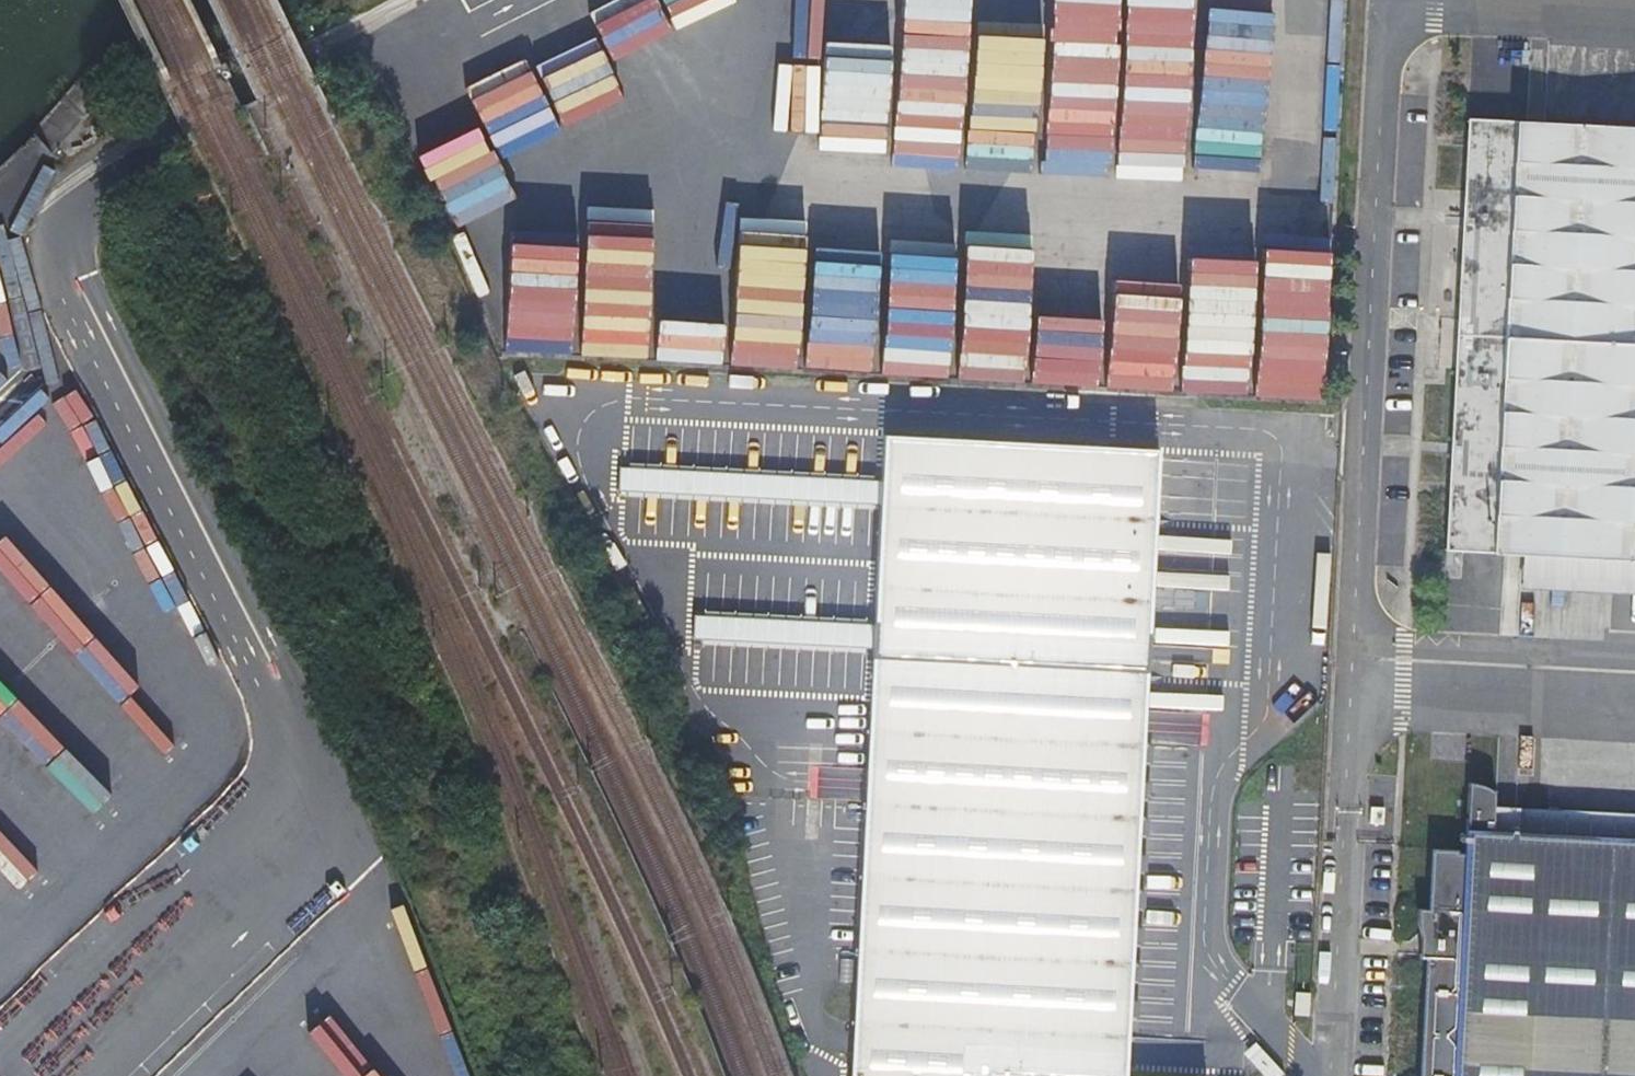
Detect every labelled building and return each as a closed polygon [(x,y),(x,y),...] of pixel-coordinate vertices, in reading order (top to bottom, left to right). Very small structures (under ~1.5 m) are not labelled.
[(931,4),(930,12),(966,14),(967,0),(902,0),(902,3),(931,4)] [(969,158),(1027,161),(1033,44),(990,41),(991,14),(977,13),(969,158)] [(896,141),(958,139),(958,100),(930,100),(930,115),(911,116),(910,91),(895,91),(896,141)] [(1484,132),(1460,566),(1634,575),(1634,140),(1484,132)] [(1188,261),(1182,394),(1246,397),(1252,264),(1188,261)] [(506,352),(570,354),(571,308),(507,306),(506,352)] [(1170,466),(900,451),(897,496),(634,482),(633,505),(896,519),(889,640),(709,630),(707,654),(888,663),(884,724),(883,741),(882,758),(881,775),(880,791),(879,808),(879,825),(878,842),(877,859),(876,875),(875,892),(874,909),(873,926),(873,943),(872,959),(871,976),(866,1075),(1139,1075),(1170,466)] [(1508,798),(1498,792),(1492,790),(1479,789),(1474,855),(1440,857),(1439,908),(1429,910),(1426,928),(1433,938),(1430,961),(1433,965),(1430,1075),(1634,1075),(1634,812),(1507,806),(1508,798)]
